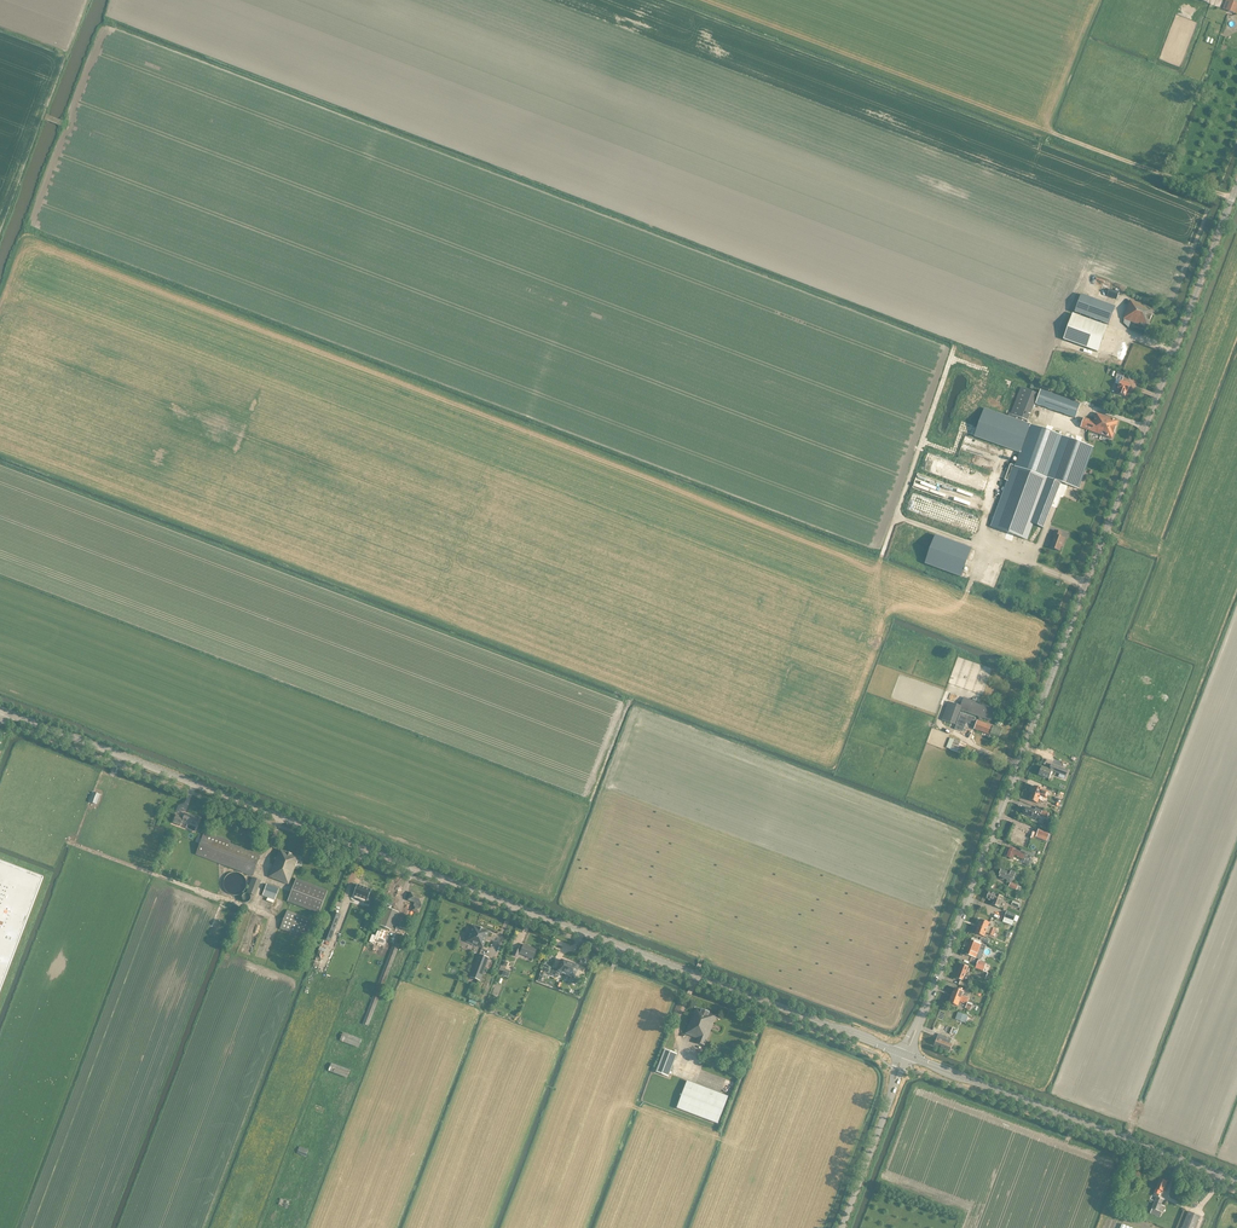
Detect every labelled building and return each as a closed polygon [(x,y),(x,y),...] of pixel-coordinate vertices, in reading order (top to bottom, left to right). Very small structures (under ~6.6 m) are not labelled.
[(1236,7),(1236,3),(1230,0),(1226,0),(1223,9),(1235,13),(1236,7)] [(1222,28),(1224,22),(1215,18),(1213,24),(1222,28)] [(1117,299),(1119,292),(1110,289),(1107,296),(1117,299)] [(1075,292),(1069,310),(1109,324),(1115,307),(1075,292)] [(1147,328),(1154,309),(1130,300),(1125,313),(1126,314),(1124,319),(1147,328)] [(1107,325),(1073,313),(1063,339),(1097,351),(1107,325)] [(1118,370),(1115,378),(1122,381),(1125,372),(1118,370)] [(1119,385),(1118,388),(1119,388),(1117,393),(1125,396),(1127,391),(1130,384),(1121,381),(1117,380),(1115,383),(1119,385)] [(1043,528),(1060,482),(1078,488),(1093,446),(1031,425),(1027,423),(1038,394),(1021,387),(1010,414),(1009,414),(1007,417),(985,409),(975,436),(1020,453),(1015,466),(1011,465),(1005,480),(1009,481),(992,528),(1027,540),(1032,524),(1043,528)] [(1040,390),(1035,404),(1075,418),(1080,404),(1040,390)] [(1112,438),(1119,420),(1097,413),(1096,417),(1095,417),(1093,421),(1084,418),(1081,427),(1112,438)] [(940,457),(937,464),(950,469),(953,461),(940,457)] [(986,485),(990,475),(981,472),(981,473),(974,471),(972,480),(978,482),(979,477),(984,479),(983,481),(982,481),(981,484),(986,485)] [(955,497),(962,499),(965,488),(952,484),(949,494),(956,496),(955,497)] [(1054,536),(1050,547),(1060,551),(1062,543),(1063,543),(1064,538),(1060,537),(1062,533),(1054,530),(1052,535),(1054,536)] [(972,548),(935,535),(925,563),(961,577),(972,548)] [(996,578),(1005,552),(998,549),(991,568),(995,569),(992,576),(996,578)] [(1002,729),(993,726),(981,721),(982,718),(991,721),(995,708),(964,697),(961,706),(948,701),(941,720),(956,724),(961,710),(980,717),(979,720),(977,720),(974,729),(999,738),(1002,729)] [(727,746),(729,741),(702,731),(699,739),(700,740),(699,742),(706,745),(706,743),(712,745),(714,741),(727,746)] [(950,738),(947,746),(947,747),(951,749),(963,754),(967,744),(950,738)] [(733,751),(733,757),(743,757),(743,748),(730,747),(730,751),(733,751)] [(1055,769),(1055,771),(1066,776),(1067,774),(1068,775),(1070,771),(1051,764),(1050,769),(1042,766),(1039,775),(1049,779),(1052,770),(1053,771),(1054,769),(1055,769)] [(1033,789),(1032,793),(1046,798),(1049,791),(1034,786),(1033,786),(1032,788),(1033,789)] [(100,795),(94,792),(90,802),(96,805),(100,795)] [(1046,798),(1032,793),(1029,800),(1038,803),(1039,799),(1041,799),(1040,800),(1044,801),(1047,802),(1048,799),(1046,798)] [(1036,818),(1038,812),(1026,807),(1026,809),(1025,809),(1024,811),(1024,812),(1024,813),(1028,815),(1028,816),(1032,817),(1036,818)] [(177,815),(173,823),(177,825),(181,826),(182,823),(187,825),(186,828),(194,831),(195,828),(199,819),(185,814),(184,818),(180,816),(177,815)] [(1049,832),(1038,828),(1036,834),(1047,838),(1049,832)] [(1016,831),(1012,840),(1026,845),(1030,836),(1026,835),(1026,834),(1020,831),(1020,832),(1016,831)] [(196,855),(252,876),(254,874),(261,855),(230,844),(231,842),(205,832),(196,855)] [(1033,857),(1034,853),(1022,848),(1020,851),(1016,850),(1016,849),(1010,847),(1007,856),(1012,859),(1014,855),(1024,859),(1023,863),(1029,865),(1032,859),(1030,858),(1031,856),(1033,857)] [(299,857),(280,850),(269,877),(289,884),(299,857)] [(43,877),(0,861),(0,991),(43,877)] [(1001,869),(999,876),(1012,881),(1016,872),(1011,871),(1011,873),(1001,869)] [(246,885),(246,883),(246,881),(246,879),(245,877),(243,875),(242,874),(240,873),(238,872),(236,871),(233,872),(231,872),(229,873),(227,874),(226,876),(225,878),(224,880),(223,882),(223,884),(224,886),(225,888),(226,890),(227,892),(229,893),(231,894),(233,894),(235,894),(237,894),(240,894),(241,892),(243,891),(245,889),(246,887),(246,885)] [(319,914),(328,891),(296,879),(287,902),(319,914)] [(275,900),(279,889),(267,884),(262,895),(275,900)] [(357,884),(353,895),(361,898),(360,901),(368,904),(371,896),(369,895),(371,889),(371,890),(357,885),(357,884)] [(394,897),(399,899),(403,890),(397,888),(394,897)] [(251,898),(251,896),(251,895),(250,894),(249,893),(248,892),(246,892),(245,893),(244,893),(243,894),(242,895),(242,897),(242,898),(243,899),(243,901),(245,901),(246,902),(247,901),(249,901),(250,900),(251,899),(251,898)] [(422,909),(426,898),(411,892),(407,903),(422,909)] [(987,898),(993,900),(991,904),(999,908),(1003,897),(998,895),(990,892),(987,898)] [(391,929),(398,912),(385,908),(379,925),(391,929)] [(309,940),(316,922),(287,911),(280,929),(309,940)] [(324,938),(331,941),(341,915),(334,912),(324,938)] [(1014,921),(1016,915),(1007,912),(1004,917),(1014,921)] [(981,919),(978,926),(994,932),(996,929),(991,927),(991,928),(988,927),(989,922),(981,919)] [(483,948),(490,931),(473,925),(466,942),(483,948)] [(993,936),(994,932),(978,926),(975,933),(984,936),(986,933),(989,934),(993,936)] [(372,934),(369,941),(373,943),(374,939),(383,942),(387,932),(379,928),(378,931),(377,931),(375,936),(372,934)] [(406,937),(397,933),(362,1023),(368,1026),(400,944),(403,945),(406,937)] [(1005,936),(997,934),(995,939),(1003,942),(1005,936)] [(976,958),(978,954),(982,944),(971,940),(966,954),(976,958)] [(532,958),(536,950),(524,945),(521,951),(516,949),(513,955),(517,957),(519,953),(532,958)] [(480,981),(489,958),(479,954),(470,978),(480,981)] [(560,971),(566,973),(570,963),(569,962),(567,961),(565,961),(561,960),(558,969),(554,968),(551,975),(558,977),(560,971)] [(983,970),(986,963),(978,960),(976,967),(983,970)] [(575,976),(578,967),(575,965),(574,964),(572,963),(571,963),(570,963),(566,973),(572,976),(570,982),(576,984),(578,978),(575,976)] [(968,982),(970,977),(965,975),(968,966),(962,964),(957,978),(963,980),(968,982)] [(988,973),(985,979),(992,981),(994,975),(988,973)] [(952,995),(966,1000),(968,1001),(969,998),(962,996),(964,991),(955,988),(952,995)] [(683,1007),(686,995),(681,993),(678,1006),(683,1007)] [(968,1001),(966,1000),(952,995),(949,1002),(958,1006),(960,1001),(965,1003),(967,1004),(968,1002),(968,1001)] [(717,1015),(710,1013),(710,1012),(703,1009),(702,1010),(696,1008),(686,1034),(698,1039),(697,1043),(705,1046),(717,1015)] [(966,1022),(968,1016),(958,1013),(956,1019),(966,1022)] [(343,1032),(340,1040),(358,1048),(362,1039),(343,1032)] [(934,1045),(950,1051),(953,1044),(950,1043),(952,1038),(939,1034),(937,1038),(934,1045)] [(657,1072),(668,1077),(677,1054),(665,1049),(657,1072)] [(951,1066),(952,1062),(936,1056),(935,1060),(951,1066)] [(331,1063),(328,1071),(347,1078),(350,1070),(331,1063)] [(687,1081),(677,1108),(718,1124),(728,1096),(687,1081)] [(299,1147),(297,1153),(306,1156),(308,1150),(299,1147)] [(1165,1206),(1161,1205),(1163,1199),(1158,1197),(1159,1194),(1160,1194),(1161,1190),(1163,1191),(1167,1181),(1160,1178),(1155,1192),(1155,1193),(1153,1197),(1156,1199),(1152,1209),(1152,1208),(1150,1213),(1160,1217),(1162,1212),(1163,1213),(1165,1206)] [(280,1198),(278,1205),(287,1208),(289,1201),(280,1198)] [(1188,1211),(1182,1227),(1195,1227),(1200,1216),(1188,1211)]
